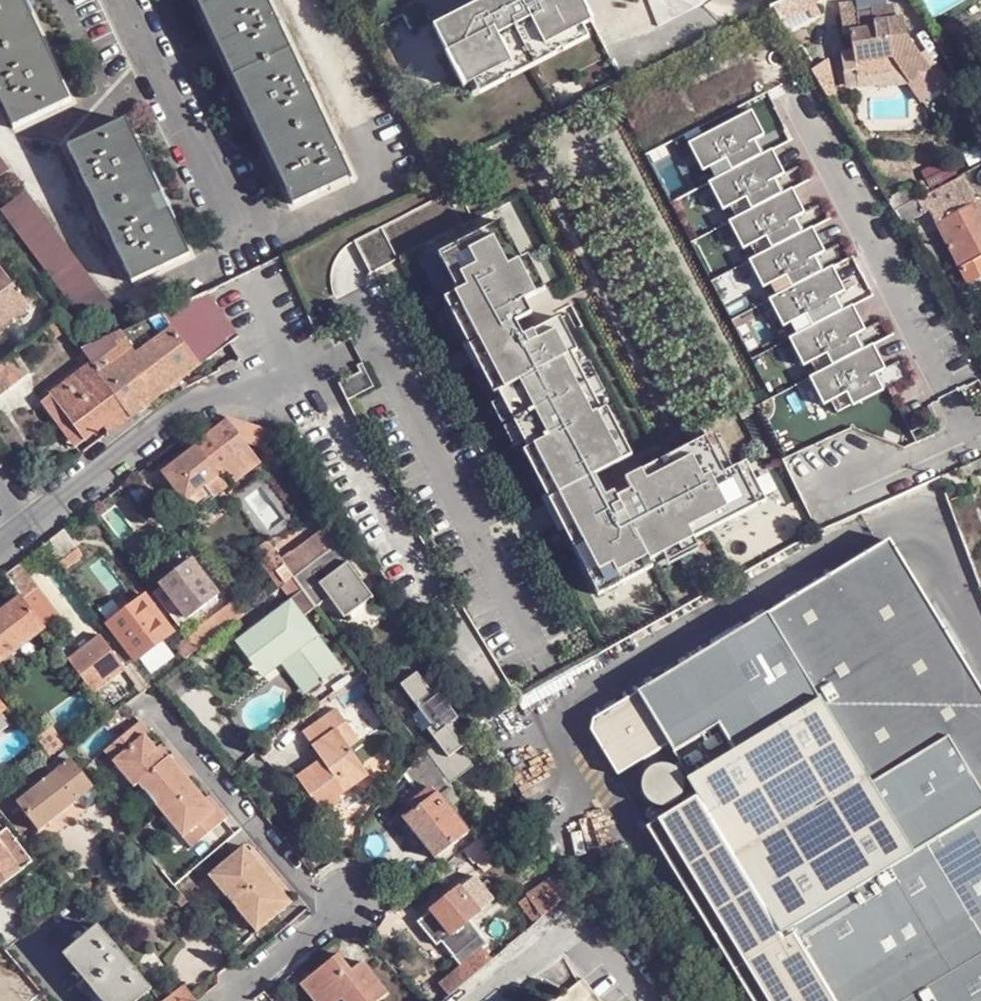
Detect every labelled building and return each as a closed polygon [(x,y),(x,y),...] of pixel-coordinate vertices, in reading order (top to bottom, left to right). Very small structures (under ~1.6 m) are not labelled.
[(1,100),(5,98),(18,124),(71,99),(64,83),(59,86),(18,0),(0,0),(0,97),(1,100)] [(64,83),(25,0),(18,0),(59,86),(64,83)] [(237,73),(203,0),(197,0),(232,75),(237,73)] [(291,187),(286,189),(293,204),(330,186),(329,184),(349,173),(334,140),(329,142),(324,133),(329,130),(315,100),(310,102),(306,93),(311,91),(303,73),(298,76),(293,66),(298,64),(283,33),(278,35),(274,26),(279,23),(271,6),(266,8),(262,0),(203,0),(291,187)] [(266,8),(271,6),(268,0),(262,0),(266,8)] [(434,25),(460,78),(485,67),(489,74),(528,54),(568,35),(565,27),(589,15),(582,0),(484,0),(434,25)] [(658,27),(703,2),(698,1),(696,0),(648,0),(658,27)] [(782,22),(816,5),(813,0),(783,0),(772,6),(782,22)] [(855,2),(839,4),(843,35),(850,34),(852,51),(854,65),(893,59),(901,72),(908,83),(929,69),(906,35),(904,19),(895,20),(893,6),(870,9),(871,14),(856,15),(855,2)] [(593,22),(589,15),(565,27),(568,35),(593,22)] [(278,35),(283,33),(279,23),(274,26),(278,35)] [(854,65),(852,51),(841,52),(846,85),(857,85),(854,65)] [(893,59),(854,65),(857,85),(908,83),(901,72),(893,59)] [(298,76),(303,73),(298,64),(293,66),(298,76)] [(485,67),(460,78),(464,86),(489,74),(485,67)] [(286,189),(291,187),(237,73),(232,75),(286,189)] [(310,102),(315,100),(311,91),(306,93),(310,102)] [(5,98),(1,100),(14,126),(18,124),(5,98)] [(767,136),(755,112),(691,145),(703,168),(711,165),(719,180),(756,161),(749,146),(767,136)] [(177,240),(182,238),(126,119),(121,120),(177,240)] [(136,280),(189,255),(182,238),(177,240),(121,120),(68,145),(76,161),(80,159),(85,169),(80,171),(88,188),(93,186),(97,196),(93,199),(107,228),(112,226),(116,236),(112,238),(120,255),(124,253),(136,280)] [(324,133),(329,142),(334,140),(329,130),(324,133)] [(756,161),(719,180),(711,183),(723,207),(731,204),(738,218),(776,200),(768,185),(787,175),(775,151),(756,161)] [(9,170),(0,158),(0,177),(9,170)] [(76,161),(80,171),(85,169),(80,159),(76,161)] [(352,179),(349,173),(329,184),(330,186),(331,189),(352,179)] [(959,268),(968,285),(980,278),(980,262),(978,257),(980,256),(980,202),(980,199),(977,200),(962,173),(895,209),(898,214),(904,225),(932,210),(938,221),(936,222),(959,268)] [(88,188),(93,199),(97,196),(93,186),(88,188)] [(776,200),(738,218),(731,222),(743,246),(750,243),(758,257),(795,238),(788,224),(806,214),(794,190),(776,200)] [(90,327),(113,308),(25,191),(1,209),(90,327)] [(499,225),(494,228),(514,266),(517,264),(535,298),(545,293),(527,259),(519,263),(499,225)] [(107,228),(112,238),(116,236),(112,226),(107,228)] [(494,228),(437,259),(456,296),(453,298),(478,345),(468,351),(476,365),(486,360),(503,392),(497,395),(501,402),(511,422),(513,425),(523,445),(527,451),(532,448),(557,496),(547,501),(560,526),(570,521),(608,592),(653,569),(649,563),(662,556),(693,540),(757,507),(740,476),(727,483),(704,439),(659,462),(659,463),(664,472),(645,482),(640,472),(618,484),(609,488),(601,473),(610,469),(621,463),(595,415),(599,413),(592,400),(577,370),(570,358),(567,359),(549,326),(532,335),(522,340),(515,327),(524,322),(531,318),(523,304),(535,298),(517,264),(514,266),(494,228)] [(795,238),(758,257),(750,261),(762,285),(770,281),(778,296),(814,277),(807,262),(826,253),(814,228),(795,238)] [(132,281),(136,280),(124,253),(120,255),(132,281)] [(25,308),(28,312),(32,309),(29,304),(0,265),(0,327),(25,308)] [(814,277),(778,296),(770,300),(782,324),(790,320),(797,335),(834,316),(827,301),(845,291),(833,267),(814,277)] [(238,335),(208,292),(121,334),(83,351),(87,358),(88,357),(90,359),(131,416),(151,401),(238,335)] [(493,397),(497,395),(503,392),(486,360),(476,365),(468,351),(478,345),(453,298),(443,303),(466,346),(461,349),(474,373),(478,371),(493,397)] [(834,316),(797,335),(789,338),(801,362),(809,359),(817,373),(853,355),(846,340),(865,330),(853,307),(834,316)] [(41,316),(48,326),(52,323),(58,319),(50,309),(41,316)] [(61,333),(66,329),(58,319),(52,323),(61,333)] [(559,321),(549,326),(567,359),(570,358),(577,354),(559,321)] [(524,322),(515,327),(522,340),(532,335),(524,322)] [(44,329),(52,339),(61,333),(52,323),(48,326),(44,329)] [(853,355),(817,373),(809,377),(821,401),(829,397),(836,412),(873,393),(866,379),(885,369),(872,345),(853,355)] [(31,369),(16,350),(0,363),(0,394),(31,369)] [(49,391),(51,392),(84,439),(85,441),(104,427),(109,433),(131,416),(90,359),(49,391)] [(587,365),(577,370),(592,400),(603,394),(587,365)] [(84,439),(51,392),(41,400),(74,445),(84,439)] [(500,427),(511,422),(501,402),(490,408),(500,427)] [(599,413),(595,415),(621,463),(631,457),(605,410),(599,413)] [(288,443),(227,417),(229,420),(246,442),(282,457),(288,443)] [(262,461),(251,448),(246,442),(229,420),(196,446),(198,448),(218,474),(218,475),(225,483),(228,487),(262,461)] [(512,450),(523,445),(513,425),(502,431),(512,450)] [(712,434),(704,439),(727,483),(740,476),(757,507),(766,502),(745,463),(731,470),(712,434)] [(196,446),(188,435),(182,439),(192,452),(198,448),(196,446)] [(192,452),(166,473),(179,491),(186,500),(190,497),(193,501),(199,508),(215,496),(206,484),(218,475),(218,474),(198,448),(192,452)] [(608,592),(570,521),(560,526),(547,501),(557,496),(532,448),(527,451),(522,453),(545,497),(540,500),(558,534),(563,531),(598,598),(608,592)] [(963,472),(980,464),(980,456),(959,466),(963,472)] [(659,463),(640,472),(645,482),(664,472),(659,463)] [(618,484),(610,469),(601,473),(609,488),(618,484)] [(206,484),(215,496),(228,487),(225,483),(218,475),(206,484)] [(185,507),(186,500),(179,491),(175,495),(185,507)] [(186,500),(185,507),(193,501),(190,497),(186,500)] [(335,522),(283,561),(285,564),(295,577),(328,552),(342,534),(335,522)] [(65,530),(46,544),(65,570),(73,565),(86,555),(78,544),(77,544),(65,530)] [(276,534),(268,540),(268,541),(277,553),(285,547),(276,534)] [(639,691),(586,723),(669,860),(755,1000),(980,1000),(980,688),(891,540),(769,613),(639,691)] [(698,550),(693,540),(662,556),(668,566),(698,550)] [(277,570),(286,583),(295,577),(285,564),(283,561),(277,553),(268,541),(255,551),(272,573),(277,570)] [(304,589),(317,606),(330,597),(347,618),(377,596),(363,579),(366,576),(343,545),(340,547),(338,545),(328,552),(295,577),(304,589)] [(192,559),(162,582),(164,585),(155,593),(180,625),(188,618),(189,618),(219,596),(192,559)] [(20,564),(6,575),(23,597),(23,599),(39,587),(20,564)] [(73,565),(65,570),(72,578),(78,573),(73,565)] [(304,589),(254,627),(282,664),(288,660),(311,691),(343,667),(305,615),(317,606),(304,589)] [(174,633),(146,595),(129,607),(124,610),(109,621),(107,617),(103,620),(106,624),(108,623),(137,661),(143,656),(169,637),(174,633)] [(45,628),(23,599),(23,597),(0,614),(0,661),(45,628)] [(120,605),(124,610),(129,607),(125,601),(120,605)] [(282,664),(254,627),(236,641),(264,678),(282,664)] [(107,641),(102,634),(84,648),(69,659),(93,691),(112,677),(126,667),(107,641)] [(350,636),(343,641),(346,645),(354,639),(350,636)] [(143,656),(154,671),(155,669),(175,655),(180,651),(177,648),(169,637),(143,656)] [(191,639),(177,648),(180,651),(186,660),(199,650),(193,642),(191,639)] [(282,664),(305,696),(311,691),(288,660),(282,664)] [(423,709),(427,706),(439,722),(431,729),(439,740),(425,750),(449,783),(477,762),(464,747),(467,745),(452,724),(461,717),(443,693),(439,696),(421,671),(404,683),(423,709)] [(338,708),(304,733),(327,765),(302,783),(324,814),(343,801),(340,797),(370,776),(350,748),(361,742),(338,708)] [(141,721),(106,751),(136,788),(139,785),(193,848),(228,818),(219,807),(215,810),(206,800),(189,778),(180,768),(184,765),(174,753),(171,757),(167,760),(158,749),(146,736),(151,732),(141,721)] [(35,737),(52,761),(65,752),(80,739),(73,730),(62,738),(51,725),(35,737)] [(171,757),(161,745),(158,749),(167,760),(171,757)] [(436,858),(468,834),(448,807),(460,798),(449,783),(425,750),(408,772),(422,791),(408,801),(414,809),(404,817),(436,858)] [(41,830),(66,811),(79,801),(80,800),(79,798),(93,787),(65,752),(52,761),(8,794),(0,800),(0,809),(4,814),(19,802),(41,830)] [(180,768),(189,778),(192,774),(184,765),(180,768)] [(80,800),(79,801),(86,808),(101,797),(93,787),(79,798),(80,800)] [(219,807),(210,797),(206,800),(215,810),(219,807)] [(66,811),(41,830),(46,835),(71,816),(66,811)] [(26,869),(26,868),(35,862),(9,829),(0,836),(0,890),(26,869)] [(523,839),(529,848),(540,838),(535,831),(523,839)] [(486,832),(464,850),(473,862),(478,859),(484,868),(503,854),(486,832)] [(245,846),(210,876),(258,933),(292,902),(287,896),(278,885),(282,882),(264,861),(260,864),(252,854),(245,846)] [(260,864),(264,861),(256,850),(252,854),(260,864)] [(524,896),(542,916),(571,889),(568,886),(569,885),(561,872),(524,896)] [(460,887),(478,910),(494,899),(475,875),(460,887)] [(287,896),(291,892),(282,882),(278,885),(287,896)] [(460,887),(432,910),(451,933),(455,930),(478,910),(460,887)] [(524,896),(517,900),(534,921),(542,916),(524,896)] [(419,920),(438,944),(451,933),(432,910),(419,920)] [(504,937),(509,942),(527,927),(522,921),(504,937)] [(104,1000),(138,1000),(152,990),(100,927),(66,955),(104,1000)] [(443,950),(460,936),(455,930),(451,933),(438,944),(443,950)] [(509,942),(504,937),(496,944),(500,950),(509,942)] [(481,946),(491,958),(500,950),(496,944),(490,938),(481,946)] [(438,983),(448,995),(491,958),(481,946),(438,983)] [(0,955),(0,960),(11,974),(20,966),(7,950),(0,955)] [(300,985),(314,1000),(339,1000),(340,1000),(375,1000),(385,993),(370,976),(362,982),(338,954),(300,985)] [(582,974),(553,999),(554,1000),(604,1000),(582,974)] [(6,981),(0,986),(0,1000),(23,1000),(6,981)] [(184,985),(164,1000),(196,1000),(184,985)]
